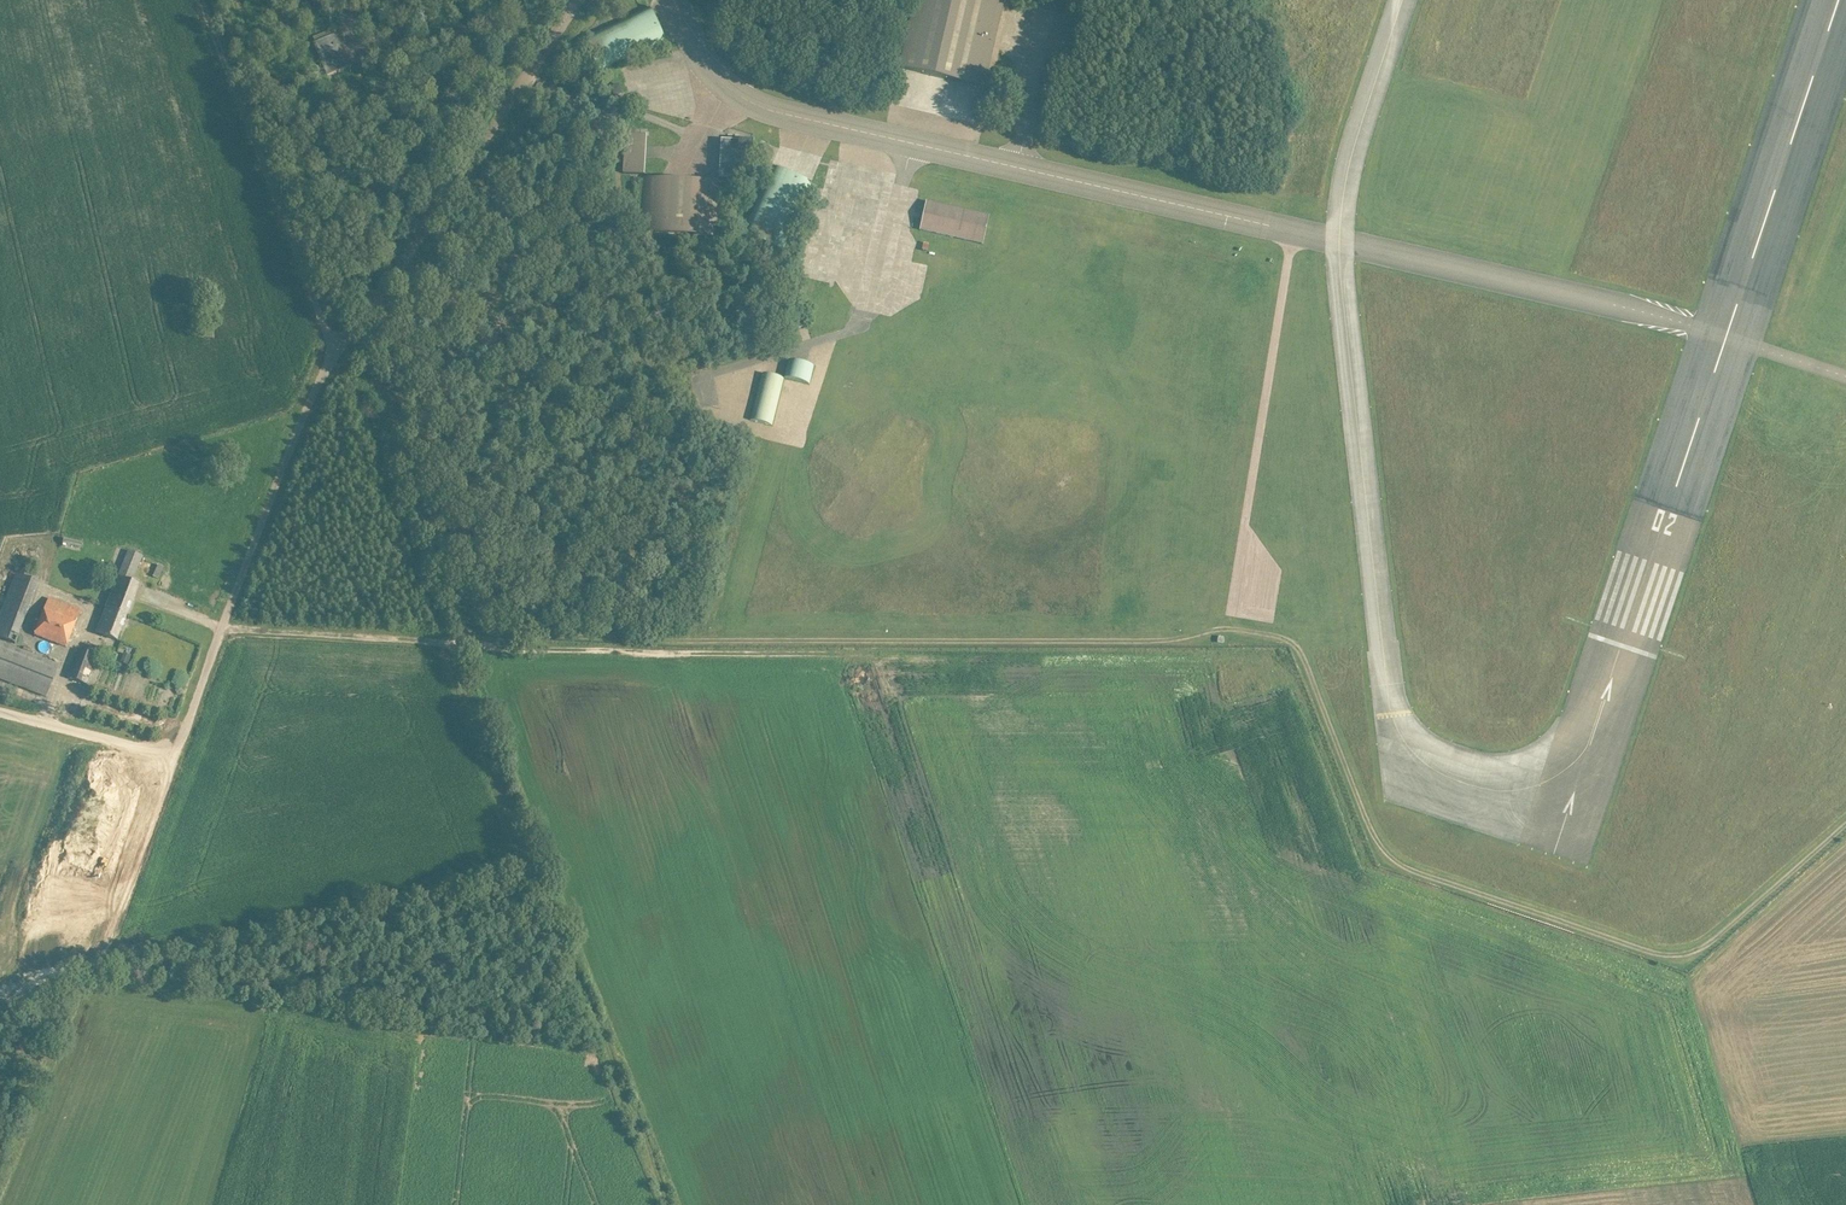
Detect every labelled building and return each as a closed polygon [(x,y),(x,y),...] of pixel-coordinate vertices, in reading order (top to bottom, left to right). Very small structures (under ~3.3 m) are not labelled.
[(983,92),(1004,0),(915,0),(898,72),(983,92)] [(583,38),(599,70),(665,39),(658,24),(650,7),(583,38)] [(314,44),(327,75),(348,67),(335,35),(314,44)] [(611,87),(615,96),(621,94),(618,85),(611,87)] [(623,173),(644,175),(646,136),(625,135),(623,173)] [(752,161),(753,142),(721,140),(718,179),(740,180),(741,161),(752,161)] [(771,167),(742,234),(782,251),(811,184),(771,167)] [(641,232),(715,236),(718,181),(717,181),(683,180),(644,178),(641,232)] [(926,202),(920,230),(982,244),(989,216),(926,202)] [(796,320),(798,328),(807,326),(804,318),(796,320)] [(785,373),(784,378),(809,384),(814,366),(788,360),(787,364),(784,363),(783,368),(786,369),(783,369),(782,373),(785,373)] [(784,378),(783,379),(761,374),(750,420),(772,425),(784,378)] [(65,539),(64,544),(82,548),(83,543),(65,539)] [(127,550),(106,605),(128,614),(139,585),(132,582),(143,556),(132,552),(127,550)] [(95,566),(108,571),(111,561),(98,557),(95,566)] [(10,588),(0,613),(0,638),(16,644),(34,597),(10,588)] [(35,634),(66,646),(81,610),(50,597),(35,634)] [(128,614),(106,605),(95,632),(117,640),(128,614)] [(47,697),(59,665),(0,642),(0,679),(47,697)] [(78,649),(67,677),(87,685),(97,656),(78,649)]
